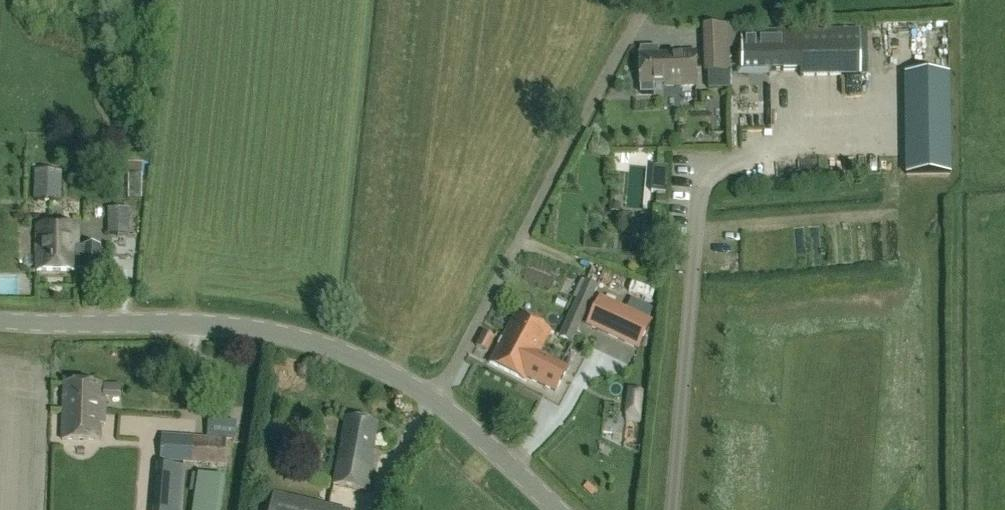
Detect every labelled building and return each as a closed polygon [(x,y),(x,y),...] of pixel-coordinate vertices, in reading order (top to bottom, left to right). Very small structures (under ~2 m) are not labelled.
[(702,25),(704,73),(707,73),(707,89),(729,88),(728,72),(731,72),(730,47),(735,47),(735,26),(729,26),(729,25),(702,25)] [(859,76),(858,30),(741,30),(741,72),(800,72),(800,76),(859,76)] [(681,51),(682,56),(657,56),(657,49),(641,49),(641,57),(640,57),(641,87),(682,86),(682,87),(696,87),(696,51),(681,51)] [(948,94),(905,95),(906,175),(950,174),(948,94)] [(669,168),(654,167),(652,194),(668,194),(669,168)] [(34,176),(33,200),(61,201),(62,177),(34,176)] [(107,208),(107,234),(128,234),(128,208),(107,208)] [(37,226),(37,272),(76,272),(76,269),(84,269),(84,272),(100,272),(100,247),(84,247),(84,250),(77,250),(77,227),(37,226)] [(128,251),(128,261),(150,260),(150,250),(128,251)] [(571,344),(597,287),(584,281),(558,337),(571,344)] [(638,349),(651,321),(599,297),(586,325),(638,349)] [(515,315),(504,337),(540,356),(551,334),(515,315)] [(493,337),(486,333),(483,332),(476,346),(483,350),(486,351),(493,337)] [(565,369),(540,356),(504,337),(501,343),(489,364),(525,383),(527,380),(552,394),(565,369)] [(63,385),(63,411),(102,413),(103,386),(63,385)] [(641,421),(645,392),(629,390),(625,419),(641,421)] [(102,413),(63,411),(62,441),(101,442),(102,413)] [(346,420),(334,486),(369,492),(375,457),(372,456),(378,426),(346,420)] [(182,437),(181,464),(233,467),(237,424),(209,422),(207,439),(182,437)] [(181,464),(182,437),(161,436),(159,462),(181,464)] [(192,509),(220,509),(225,477),(197,473),(192,509)] [(271,500),(269,509),(312,509),(271,500)] [(69,509),(85,509),(85,502),(69,501),(69,509)]
